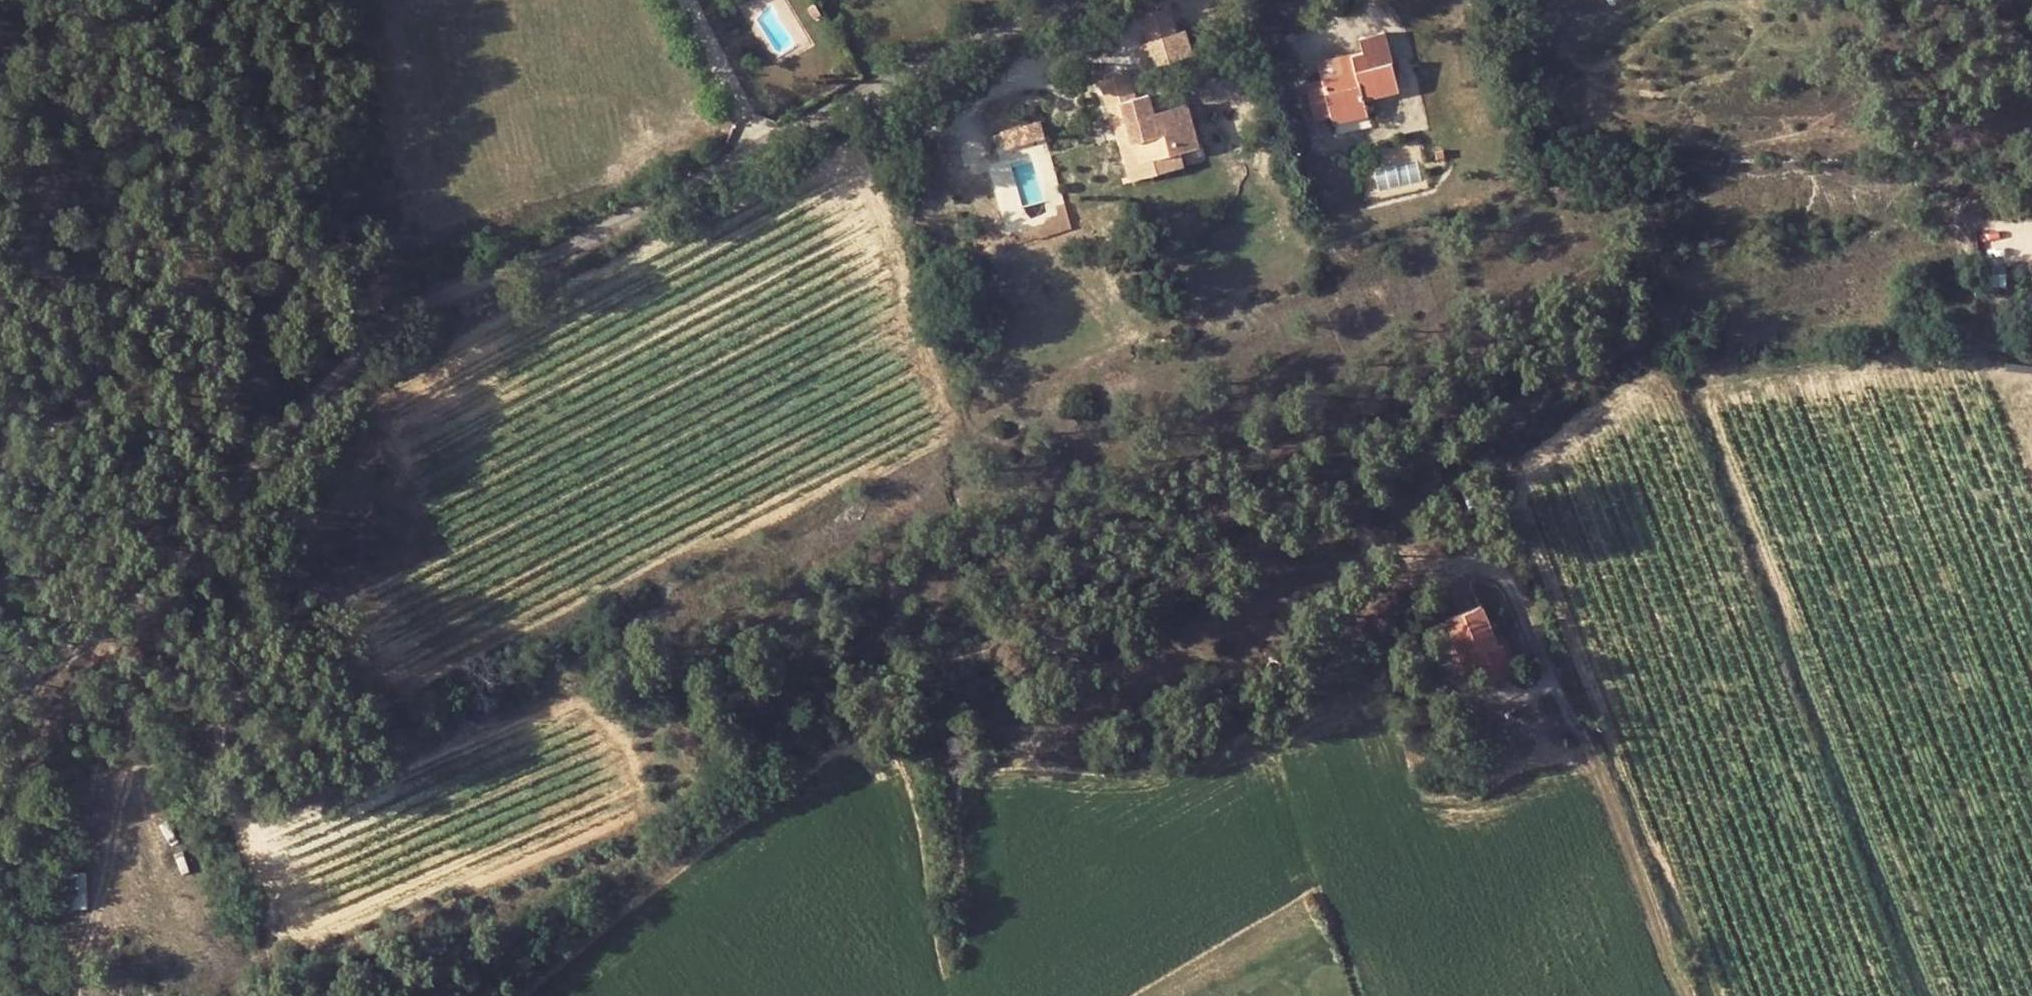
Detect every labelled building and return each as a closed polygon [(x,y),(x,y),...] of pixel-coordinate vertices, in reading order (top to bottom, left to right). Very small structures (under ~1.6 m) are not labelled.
[(1179,15),(1140,25),(1147,50),(1185,41),(1179,15)] [(1129,28),(1136,53),(1147,50),(1140,25),(1129,28)] [(1327,77),(1315,80),(1324,114),(1336,111),(1375,99),(1373,95),(1409,85),(1394,30),(1368,37),(1370,46),(1352,51),(1357,68),(1327,77)] [(1327,77),(1357,68),(1352,51),(1322,59),(1327,77)] [(1127,83),(1139,81),(1133,55),(1120,58),(1127,83)] [(1129,150),(1173,139),(1190,135),(1179,93),(1144,101),(1139,81),(1127,83),(1120,58),(1090,64),(1100,104),(1115,101),(1123,128),(1129,150)] [(1375,99),(1336,111),(1340,122),(1378,110),(1375,99)] [(1029,101),(989,110),(994,128),(1033,119),(1029,101)] [(1100,104),(1108,132),(1123,128),(1115,101),(1100,104)] [(1173,139),(1129,150),(1123,128),(1108,132),(1118,170),(1176,156),(1173,139)] [(1483,605),(1448,617),(1468,663),(1475,660),(1483,680),(1515,668),(1505,642),(1500,644),(1483,605)] [(1275,662),(1272,663),(1270,666),(1269,668),(1269,672),(1271,676),(1274,678),(1278,678),(1280,678),(1283,676),(1285,673),(1286,670),(1285,666),(1282,663),(1279,661),(1275,662)]
